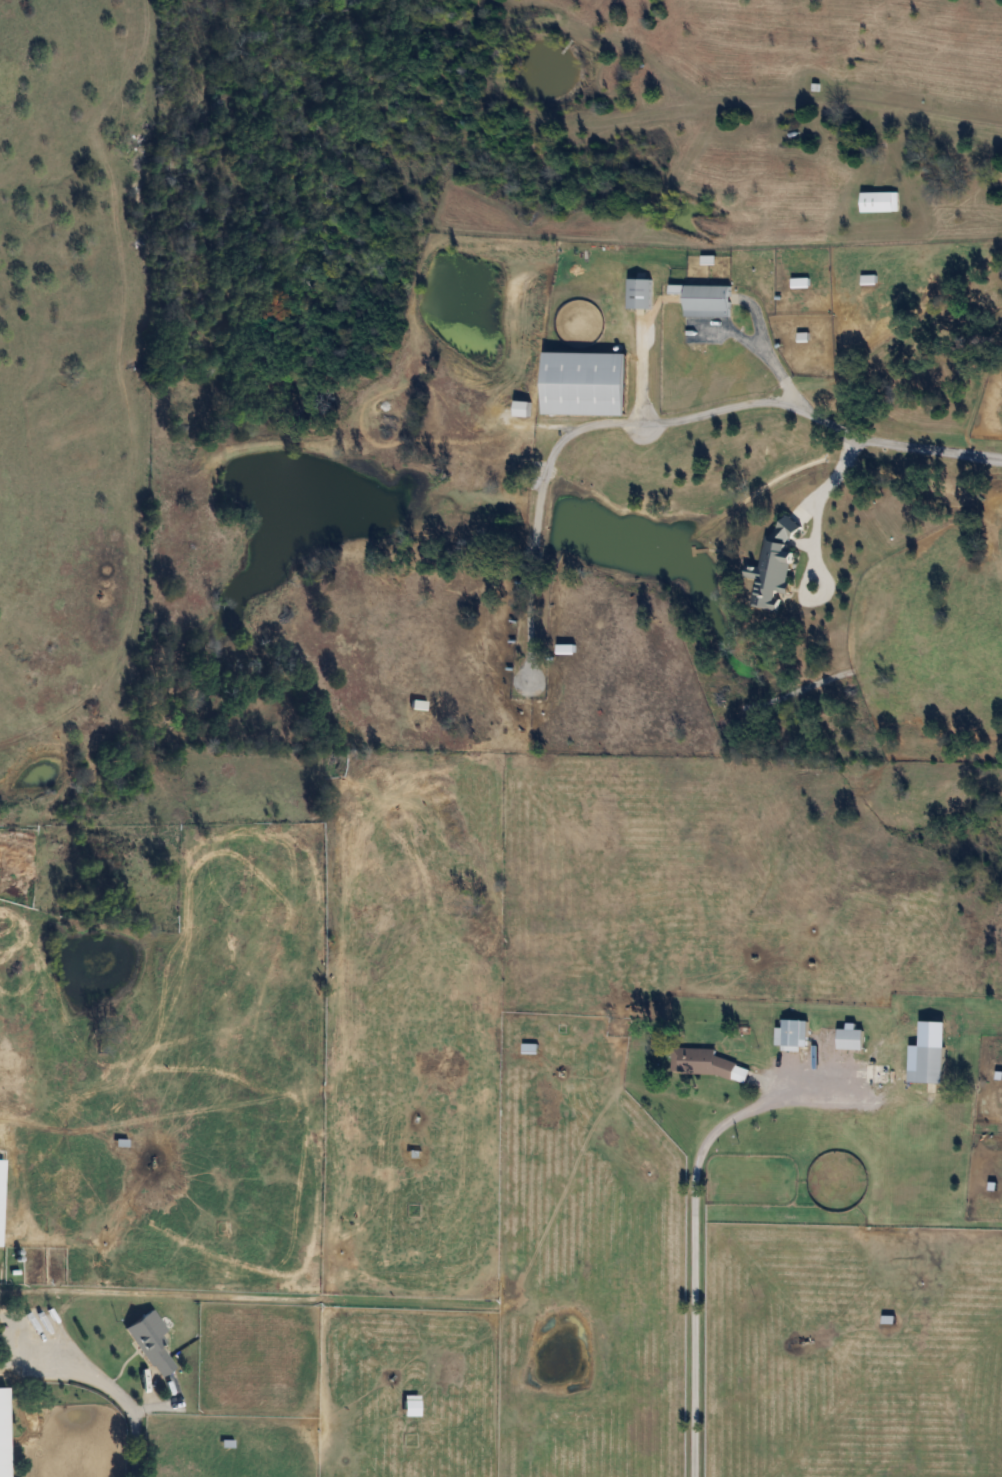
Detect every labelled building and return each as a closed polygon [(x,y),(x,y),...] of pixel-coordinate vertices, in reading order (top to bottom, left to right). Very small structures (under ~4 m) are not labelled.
[(862,191),(862,211),(898,211),(898,191),(862,191)] [(629,308),(651,308),(651,278),(629,278),(629,308)] [(686,316),(731,316),(731,285),(686,285),(686,316)] [(626,414),(627,352),(548,352),(547,414),(626,414)] [(518,415),(530,415),(530,402),(518,402),(518,415)] [(779,611),(783,591),(788,592),(796,552),(793,551),(798,520),(774,516),(764,568),(748,565),(746,576),(757,579),(753,606),(779,611)] [(575,654),(575,645),(557,644),(557,653),(575,654)] [(425,710),(425,702),(412,701),(412,709),(425,710)] [(802,1051),(802,1041),(808,1041),(808,1020),(782,1020),(782,1051),(802,1051)] [(944,1084),(945,1046),(920,1046),(920,1071),(910,1070),(909,1083),(944,1084)] [(717,1049),(673,1047),(671,1075),(748,1078),(748,1063),(716,1062),(717,1049)] [(160,1379),(178,1367),(157,1337),(167,1331),(158,1318),(151,1324),(145,1315),(125,1329),(160,1379)] [(7,1388),(0,1389),(0,1476),(8,1476),(7,1388)]
